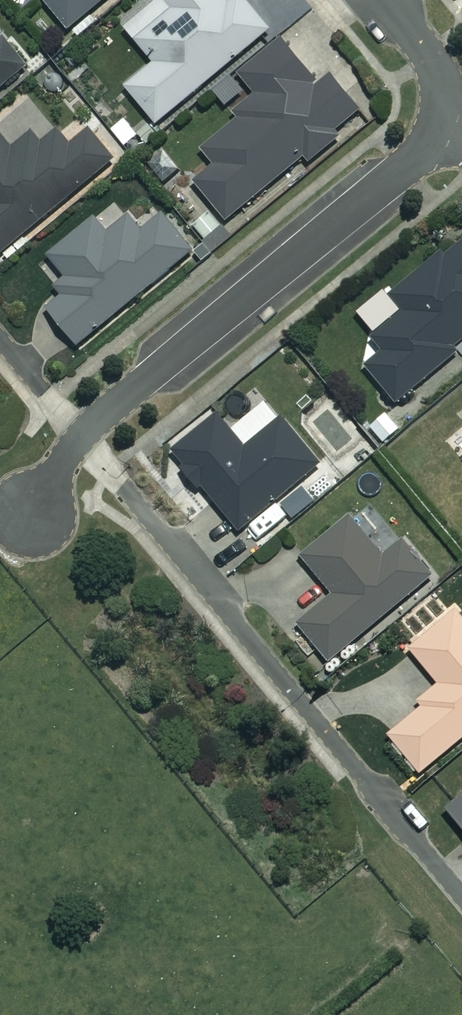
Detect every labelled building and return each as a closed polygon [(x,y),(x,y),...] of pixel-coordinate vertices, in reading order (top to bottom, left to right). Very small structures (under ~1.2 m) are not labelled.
[(70,30),(106,0),(45,0),(70,30)] [(229,0),(159,0),(127,27),(156,62),(127,86),(157,123),(271,29),(247,0),(231,0),(230,1),(229,0)] [(320,84),(281,37),(239,73),(260,98),(201,147),(216,165),(195,182),(228,221),(305,155),(311,163),(342,137),(337,131),(362,111),(332,75),(320,84)] [(0,41),(0,89),(28,65),(4,38),(0,42),(0,41)] [(0,132),(0,255),(116,159),(92,130),(72,146),(59,130),(43,143),(34,132),(14,149),(0,132)] [(110,234),(96,217),(50,255),(68,277),(55,288),(64,298),(50,309),(79,345),(194,250),(164,214),(143,232),(131,217),(110,234)] [(390,296),(405,314),(371,342),(381,355),(364,369),(394,407),(456,358),(452,353),(461,345),(461,238),(390,296)] [(323,460),(285,416),(281,420),(265,401),(232,430),(219,414),(174,453),(241,531),(323,460)] [(401,428),(388,412),(372,426),(385,442),(401,428)] [(322,497),(310,484),(282,507),(294,521),(322,497)] [(384,556),(351,515),(302,554),(335,595),(299,624),(329,661),(434,575),(405,539),(384,556)] [(421,709),(387,737),(418,775),(461,739),(461,616),(452,604),(407,641),(438,679),(414,699),(421,709)] [(449,807),(461,823),(461,796),(449,807)]
